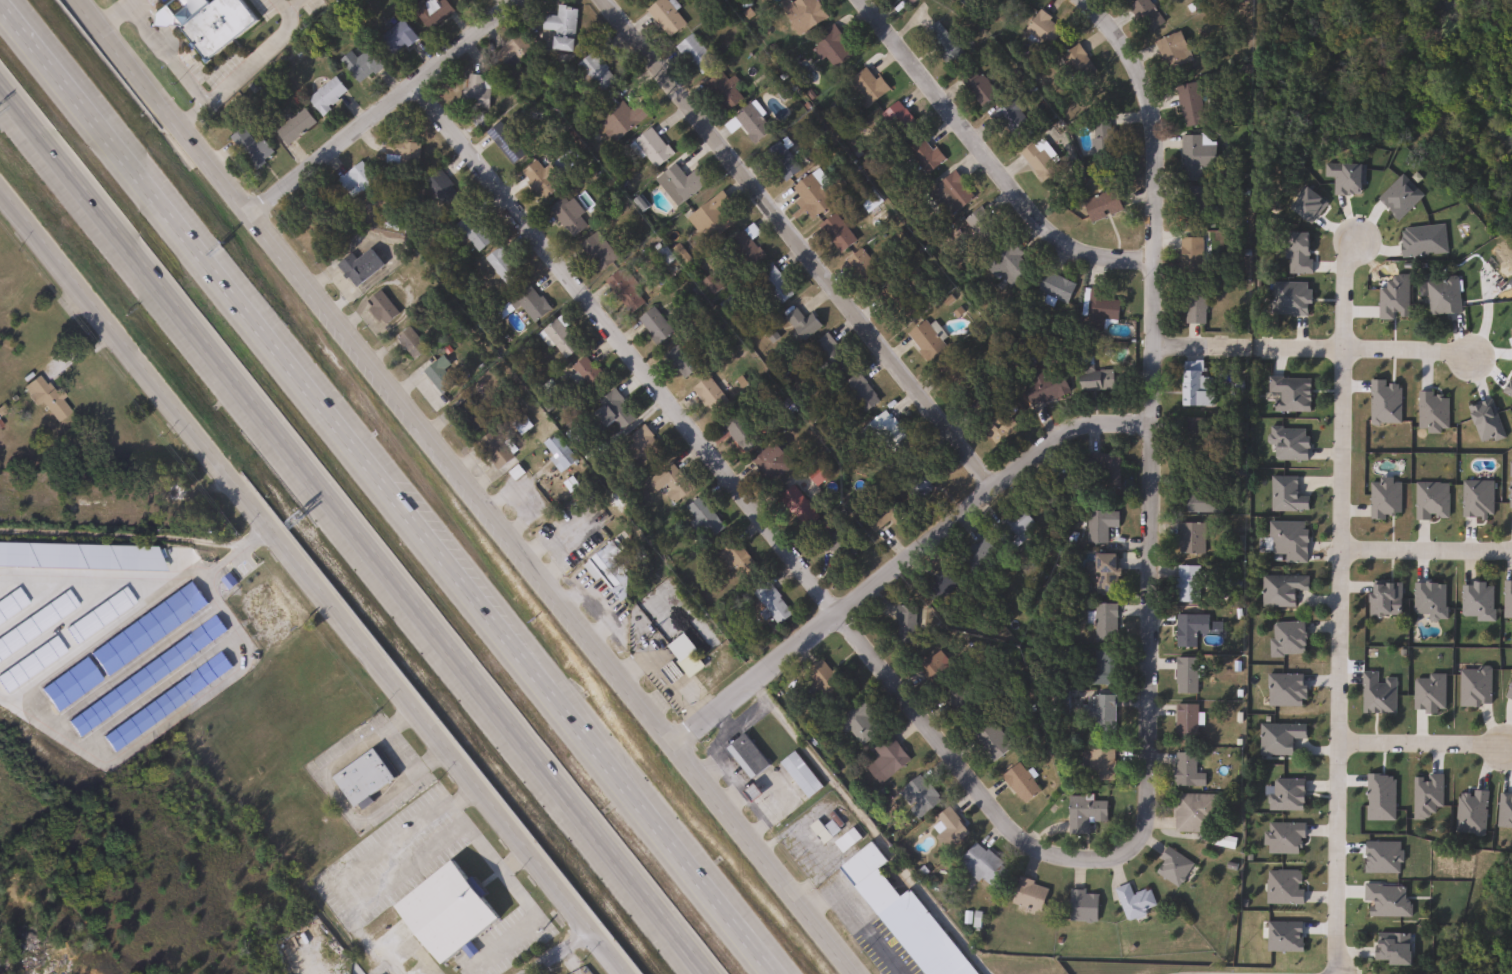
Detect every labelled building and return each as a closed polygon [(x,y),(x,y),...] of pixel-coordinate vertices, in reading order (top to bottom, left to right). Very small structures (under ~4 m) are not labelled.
[(175,8),(169,0),(206,0),(209,4),(214,0),(241,0),(257,20),(203,62),(169,17),(162,23),(156,28),(147,16),(153,13),(160,6),(167,15),(175,8)] [(407,10),(421,0),(433,0),(434,1),(435,0),(441,0),(450,13),(422,32),(407,10)] [(644,9),(656,0),(665,0),(682,25),(664,38),(644,9)] [(790,3),(794,0),(813,0),(825,17),(796,36),(774,5),(782,0),(788,0),(790,3)] [(992,11),(954,0),(995,0),(992,11)] [(1126,6),(1134,0),(1147,0),(1162,23),(1146,34),(1126,6)] [(570,52),(548,50),(550,31),(538,30),(540,15),(554,17),(555,6),(575,8),(570,52)] [(1061,28),(1047,47),(1023,29),(1038,10),(1061,28)] [(394,57),(378,37),(404,18),(419,39),(394,57)] [(920,34),(934,21),(961,52),(947,65),(920,34)] [(851,54),(828,71),(809,46),(832,29),(851,54)] [(1189,62),(1164,71),(1153,41),(1178,32),(1189,62)] [(531,54),(504,75),(489,56),(516,35),(531,54)] [(714,62),(700,76),(672,49),(687,35),(714,62)] [(1077,87),(1058,56),(1077,44),(1096,76),(1077,87)] [(356,58),(370,47),(383,63),(359,83),(340,60),(351,51),(356,58)] [(614,80),(597,94),(574,65),(591,51),(614,80)] [(873,79),(877,77),(887,89),(863,109),(842,83),(863,67),(873,79)] [(730,85),(741,99),(725,112),(702,84),(718,71),(729,86),(730,85)] [(996,96),(979,108),(963,86),(980,74),(996,96)] [(487,75),(487,108),(463,108),(463,75),(487,75)] [(348,91),(322,115),(308,100),(333,76),(348,91)] [(1181,128),(1173,86),(1195,82),(1203,124),(1181,128)] [(1029,126),(1009,140),(990,113),(1013,96),(1023,109),(1019,112),(1029,126)] [(628,110),(636,103),(645,113),(613,143),(594,122),(618,100),(628,110)] [(722,126),(750,101),(763,115),(759,118),(769,130),(752,144),(737,127),(729,134),(722,126)] [(916,125),(899,140),(878,116),(894,101),(916,125)] [(286,146),(274,132),(304,107),(315,121),(286,146)] [(510,166),(483,133),(497,121),(524,154),(510,166)] [(254,143),(262,137),(273,153),(251,169),(227,137),(242,126),(254,143)] [(670,156),(651,169),(631,140),(650,127),(670,156)] [(927,174),(904,152),(919,136),(942,158),(927,174)] [(1179,136),(1198,136),(1198,146),(1213,146),(1213,170),(1179,170),(1179,136)] [(1020,150),(1043,138),(1060,171),(1037,183),(1020,150)] [(417,142),(416,166),(385,164),(386,140),(417,142)] [(781,184),(758,155),(775,142),(798,170),(781,184)] [(547,183),(553,190),(540,201),(517,174),(533,160),(541,170),(547,164),(556,175),(547,183)] [(351,198),(337,180),(360,161),(375,179),(351,198)] [(675,206),(654,178),(673,164),(683,178),(696,168),(707,182),(675,206)] [(461,204),(442,215),(424,180),(442,170),(461,204)] [(942,219),(924,191),(954,172),(972,199),(942,219)] [(831,199),(812,219),(787,193),(806,174),(831,199)] [(1182,187),(1204,187),(1204,221),(1182,221),(1182,187)] [(1121,210),(1089,222),(1081,201),(1113,189),(1121,210)] [(720,209),(732,222),(709,243),(687,218),(718,190),(728,201),(720,209)] [(865,210),(857,198),(869,190),(877,202),(865,210)] [(577,219),(583,223),(576,235),(547,218),(560,195),(583,209),(577,219)] [(961,219),(979,206),(999,235),(981,248),(961,219)] [(493,238),(479,252),(455,227),(470,213),(493,238)] [(853,241),(837,253),(816,226),(832,213),(853,241)] [(616,257),(598,273),(576,247),(594,231),(616,257)] [(734,272),(723,241),(748,233),(758,264),(734,272)] [(1199,238),(1199,281),(1178,281),(1178,238),(1199,238)] [(1009,244),(1031,267),(1007,290),(985,266),(1009,244)] [(505,288),(485,258),(500,247),(521,277),(505,288)] [(383,265),(353,288),(335,265),(350,254),(355,259),(370,248),(383,265)] [(866,290),(842,261),(858,249),(881,277),(866,290)] [(753,276),(768,264),(791,294),(775,306),(753,276)] [(603,280),(621,268),(644,302),(626,314),(603,280)] [(1074,285),(1066,303),(1033,288),(1041,270),(1074,285)] [(1455,277),(1458,314),(1428,316),(1425,280),(1455,277)] [(512,309),(506,301),(528,283),(548,309),(532,322),(517,304),(512,309)] [(914,310),(897,325),(874,299),(891,284),(914,310)] [(1116,301),(1115,320),(1101,320),(1101,329),(1079,328),(1082,288),(1101,290),(1101,300),(1116,301)] [(397,313),(383,325),(363,302),(378,290),(397,313)] [(1180,292),(1202,292),(1202,324),(1180,324),(1180,292)] [(654,346),(635,320),(651,308),(670,333),(654,346)] [(808,314),(819,328),(799,342),(781,318),(794,309),(801,319),(808,314)] [(577,346),(562,359),(539,331),(554,318),(577,346)] [(938,340),(945,349),(926,364),(904,334),(923,320),(928,327),(932,323),(943,337),(938,340)] [(425,349),(411,360),(393,338),(407,327),(425,349)] [(848,366),(827,381),(804,349),(825,334),(848,366)] [(681,379),(662,356),(675,344),(695,367),(681,379)] [(439,394),(420,371),(440,354),(448,364),(441,370),(452,383),(439,394)] [(604,384),(587,394),(569,364),(587,354),(604,384)] [(1210,377),(1210,407),(1179,407),(1179,362),(1201,362),(1201,377),(1210,377)] [(1111,391),(1076,392),(1076,372),(1111,371),(1111,391)] [(839,386),(855,373),(878,401),(861,414),(839,386)] [(69,411),(52,425),(21,387),(36,375),(52,394),(54,392),(69,411)] [(688,389),(703,375),(725,401),(710,414),(688,389)] [(1066,394),(1028,408),(1021,389),(1059,375),(1066,394)] [(1272,412),(1272,395),(1267,395),(1267,379),(1309,379),(1309,412),(1272,412)] [(633,419),(618,429),(612,420),(601,427),(590,411),(598,406),(595,401),(612,389),(633,419)] [(485,421),(469,433),(449,410),(465,397),(485,421)] [(759,435),(744,452),(717,427),(731,410),(759,435)] [(886,454),(866,423),(886,410),(906,441),(886,454)] [(979,432),(995,419),(1000,425),(984,438),(979,432)] [(1201,419),(1201,458),(1179,458),(1179,419),(1201,419)] [(665,459),(642,474),(619,440),(642,425),(665,459)] [(475,440),(492,430),(510,459),(493,470),(475,440)] [(559,471),(539,444),(553,433),(574,461),(559,471)] [(791,462),(771,483),(748,462),(769,441),(791,462)] [(1117,454),(1117,488),(1095,488),(1095,454),(1117,454)] [(802,473),(821,458),(832,472),(814,487),(802,473)] [(672,503),(659,488),(654,492),(645,482),(669,461),(691,487),(672,503)] [(907,495),(913,462),(931,465),(925,498),(907,495)] [(1220,492),(1220,513),(1183,512),(1183,492),(1183,475),(1206,475),(1206,492),(1220,492)] [(163,501),(163,484),(180,484),(180,501),(163,501)] [(816,519),(801,529),(777,494),(792,484),(816,519)] [(717,521),(703,532),(683,508),(704,491),(715,504),(708,510),(717,521)] [(900,512),(872,535),(859,519),(886,496),(900,512)] [(1024,531),(1026,534),(1010,550),(992,532),(1017,507),(1032,523),(1024,531)] [(1084,544),(1084,512),(1116,512),(1116,528),(1105,528),(1105,544),(1084,544)] [(1202,522),(1202,554),(1176,554),(1176,522),(1202,522)] [(1305,562),(1283,562),(1283,554),(1267,554),(1267,522),(1305,522),(1305,562)] [(817,533),(852,532),(853,552),(817,553),(817,533)] [(727,569),(712,552),(730,537),(756,567),(742,579),(731,566),(727,569)] [(997,559),(968,576),(956,554),(985,538),(997,559)] [(609,561),(624,574),(613,588),(585,564),(606,540),(618,551),(609,561)] [(1114,594),(1092,594),(1092,554),(1115,554),(1114,594)] [(1197,566),(1197,603),(1175,603),(1175,566),(1197,566)] [(953,582),(934,604),(919,590),(938,569),(953,582)] [(1292,607),(1260,607),(1260,575),(1306,575),(1306,591),(1292,591),(1292,607)] [(749,593),(764,581),(789,613),(774,625),(749,593)] [(87,651),(191,582),(207,606),(102,675),(87,651)] [(1398,615),(1367,615),(1367,583),(1398,583),(1398,615)] [(1092,640),(1092,603),(1114,603),(1114,640),(1092,640)] [(913,606),(913,643),(894,643),(894,606),(913,606)] [(1207,635),(1195,635),(1195,647),(1174,647),(1174,615),(1207,615),(1207,635)] [(75,735),(64,720),(215,616),(226,631),(75,735)] [(1303,655),(1268,655),(1268,622),(1303,622),(1303,655)] [(681,678),(666,642),(684,634),(699,670),(681,678)] [(914,667),(937,650),(955,674),(932,691),(914,667)] [(1089,651),(1113,651),(1113,684),(1089,684),(1089,651)] [(232,670),(108,749),(98,733),(222,654),(232,670)] [(1174,694),(1174,657),(1195,657),(1195,694),(1174,694)] [(99,681),(53,712),(37,689),(83,658),(99,681)] [(828,700),(802,673),(817,659),(843,685),(828,700)] [(1360,712),(1360,672),(1376,672),(1376,675),(1393,676),(1393,712),(1360,712)] [(1303,706),(1266,706),(1266,674),(1303,674),(1303,706)] [(972,706),(957,718),(939,696),(954,684),(972,706)] [(1078,719),(1078,692),(1112,692),(1112,729),(1089,729),(1089,719),(1078,719)] [(857,746),(836,718),(861,700),(882,728),(857,746)] [(1195,703),(1195,741),(1173,741),(1173,703),(1195,703)] [(1009,745),(990,762),(968,736),(988,719),(1009,745)] [(747,778),(726,743),(744,732),(765,767),(747,778)] [(907,759),(884,777),(865,753),(887,735),(907,759)] [(392,778),(350,807),(329,776),(371,747),(392,778)] [(1078,748),(1109,748),(1109,780),(1078,780),(1078,748)] [(819,787),(805,798),(776,762),(791,751),(819,787)] [(1202,785),(1171,785),(1171,752),(1193,752),(1193,773),(1202,773),(1202,785)] [(998,775),(1015,762),(1038,791),(1021,804),(998,775)] [(895,793),(917,774),(939,799),(917,818),(895,793)] [(1301,779),(1301,810),(1267,810),(1267,779),(1301,779)] [(1173,793),(1213,794),(1212,832),(1172,831),(1173,793)] [(1090,795),(1090,800),(1104,800),(1104,821),(1086,821),(1086,834),(1066,834),(1066,795),(1090,795)] [(934,835),(943,829),(933,816),(947,806),(966,833),(944,849),(934,835)] [(814,834),(828,822),(835,831),(822,843),(814,834)] [(858,838),(840,852),(831,842),(850,827),(858,838)] [(1209,845),(1209,838),(1232,839),(1231,846),(1209,845)] [(909,887),(973,973),(921,973),(839,863),(869,841),(884,862),(875,869),(896,897),(909,887)] [(984,888),(956,860),(975,841),(1004,869),(984,888)] [(1150,873),(1163,848),(1190,861),(1177,887),(1150,873)] [(389,905),(450,859),(495,918),(435,965),(389,905)] [(1037,913),(1008,903),(1016,877),(1046,887),(1037,913)] [(1112,888),(1126,883),(1129,894),(1147,888),(1154,909),(1122,920),(1112,888)] [(1066,921),(1066,890),(1094,890),(1094,922),(1066,921)] [(1406,963),(1372,963),(1372,932),(1406,932),(1406,963)]
